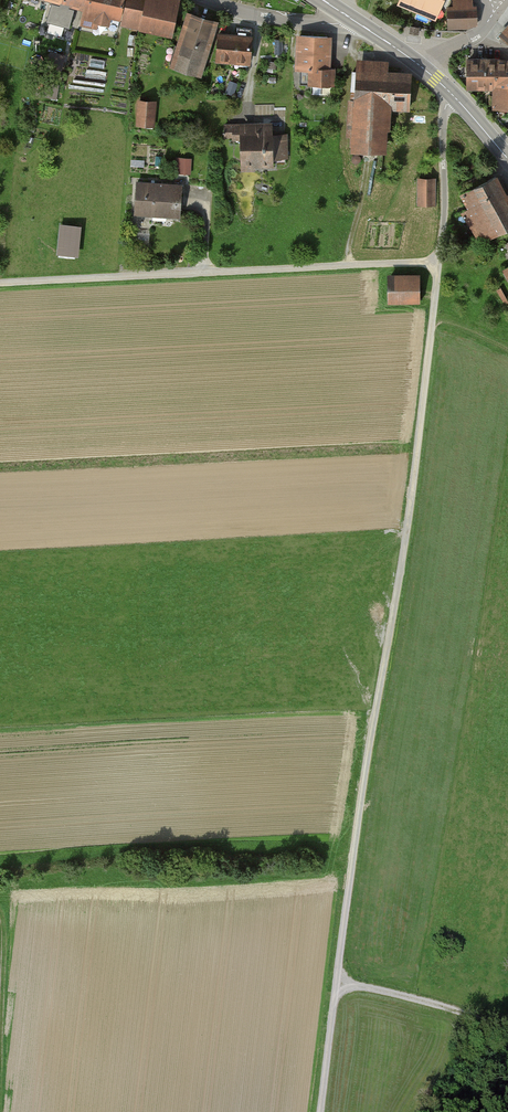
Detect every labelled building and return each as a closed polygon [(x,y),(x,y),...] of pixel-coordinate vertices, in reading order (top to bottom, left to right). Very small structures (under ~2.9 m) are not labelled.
[(47,2),(43,18),(73,25),(75,15),(108,23),(109,17),(123,20),(122,25),(174,37),(182,0),(40,0),(47,2)] [(444,0),(401,0),(399,5),(436,20),(444,0)] [(447,6),(449,29),(478,27),(476,0),(454,0),(454,6),(447,6)] [(219,22),(187,12),(170,69),(202,78),(219,22)] [(499,33),(507,41),(507,22),(499,33)] [(420,27),(411,26),(410,34),(419,35),(420,27)] [(254,36),(218,33),(216,61),(252,64),(254,36)] [(331,36),(297,36),(297,69),(300,69),(300,85),(334,85),(334,70),(331,70),(331,36)] [(389,61),(357,59),(351,153),(388,155),(391,110),(411,111),(413,73),(388,72),(389,61)] [(468,59),(468,91),(493,91),(493,110),(507,110),(507,59),(468,59)] [(157,101),(138,100),(136,126),(155,128),(157,101)] [(274,134),(274,121),(224,123),(225,139),(241,138),(242,170),(274,168),(273,161),(289,160),(287,133),(274,134)] [(192,175),(193,159),(181,159),(181,175),(192,175)] [(462,195),(470,210),(464,214),(481,246),(507,231),(507,191),(500,175),(462,195)] [(436,177),(417,177),(417,207),(436,207),(436,177)] [(184,183),(137,180),(134,216),(182,219),(184,183)] [(82,226),(60,225),(58,255),(80,256),(82,226)] [(421,277),(390,276),(389,305),(421,306),(421,277)]
